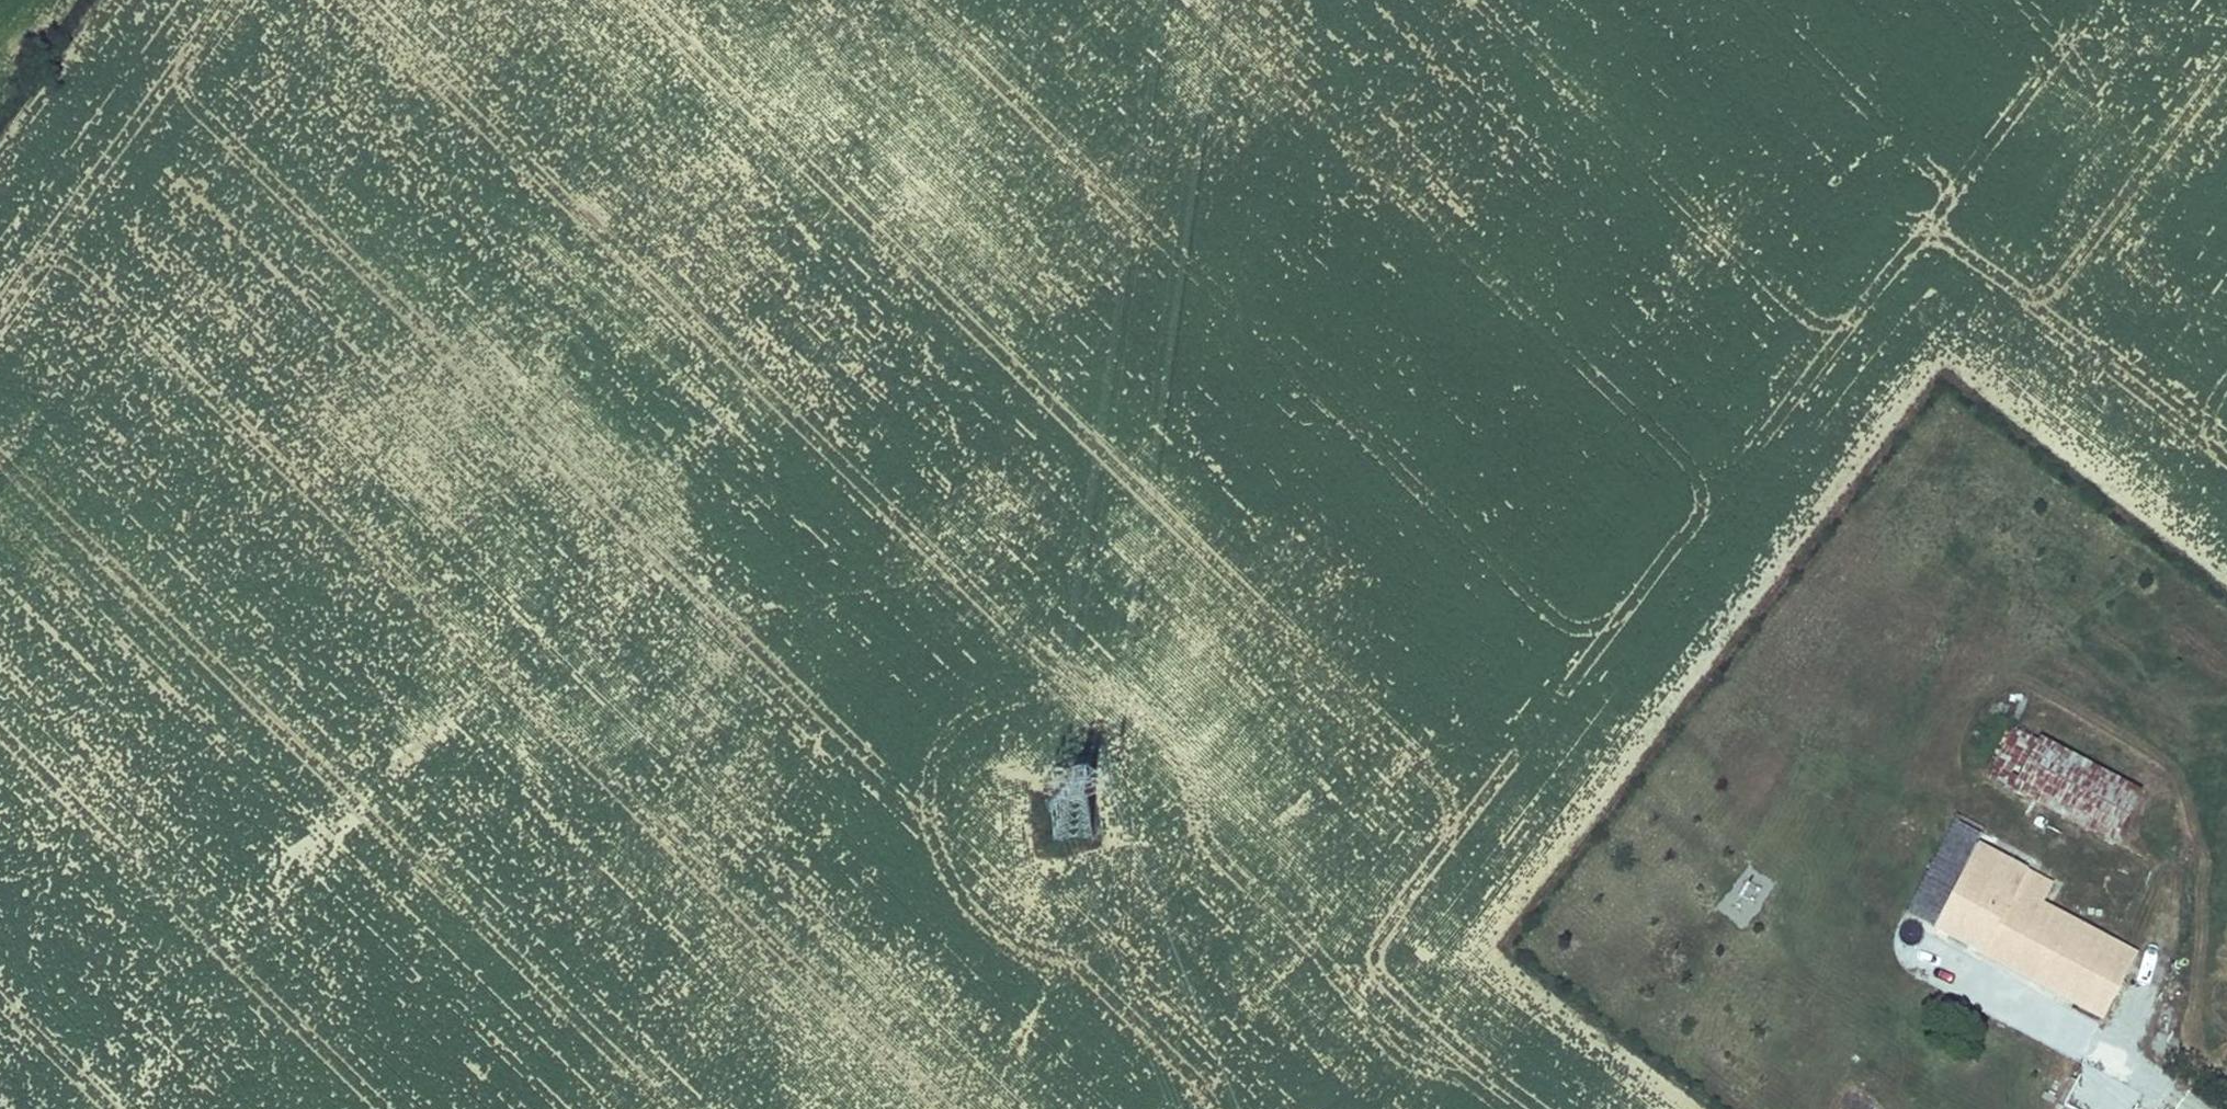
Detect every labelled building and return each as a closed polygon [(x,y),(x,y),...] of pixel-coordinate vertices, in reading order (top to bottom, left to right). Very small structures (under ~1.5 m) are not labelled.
[(2012,723),(1986,775),(2006,785),(2032,733),(2012,723)] [(2006,785),(2033,799),(2059,747),(2032,733),(2006,785)] [(2033,799),(2030,805),(2113,846),(2142,789),(2059,747),(2033,799)] [(2048,879),(1976,843),(1932,931),(2102,1017),(2136,949),(2038,900),(2048,879)] [(1838,1108),(1880,1108),(1852,1089),(1838,1108)]
